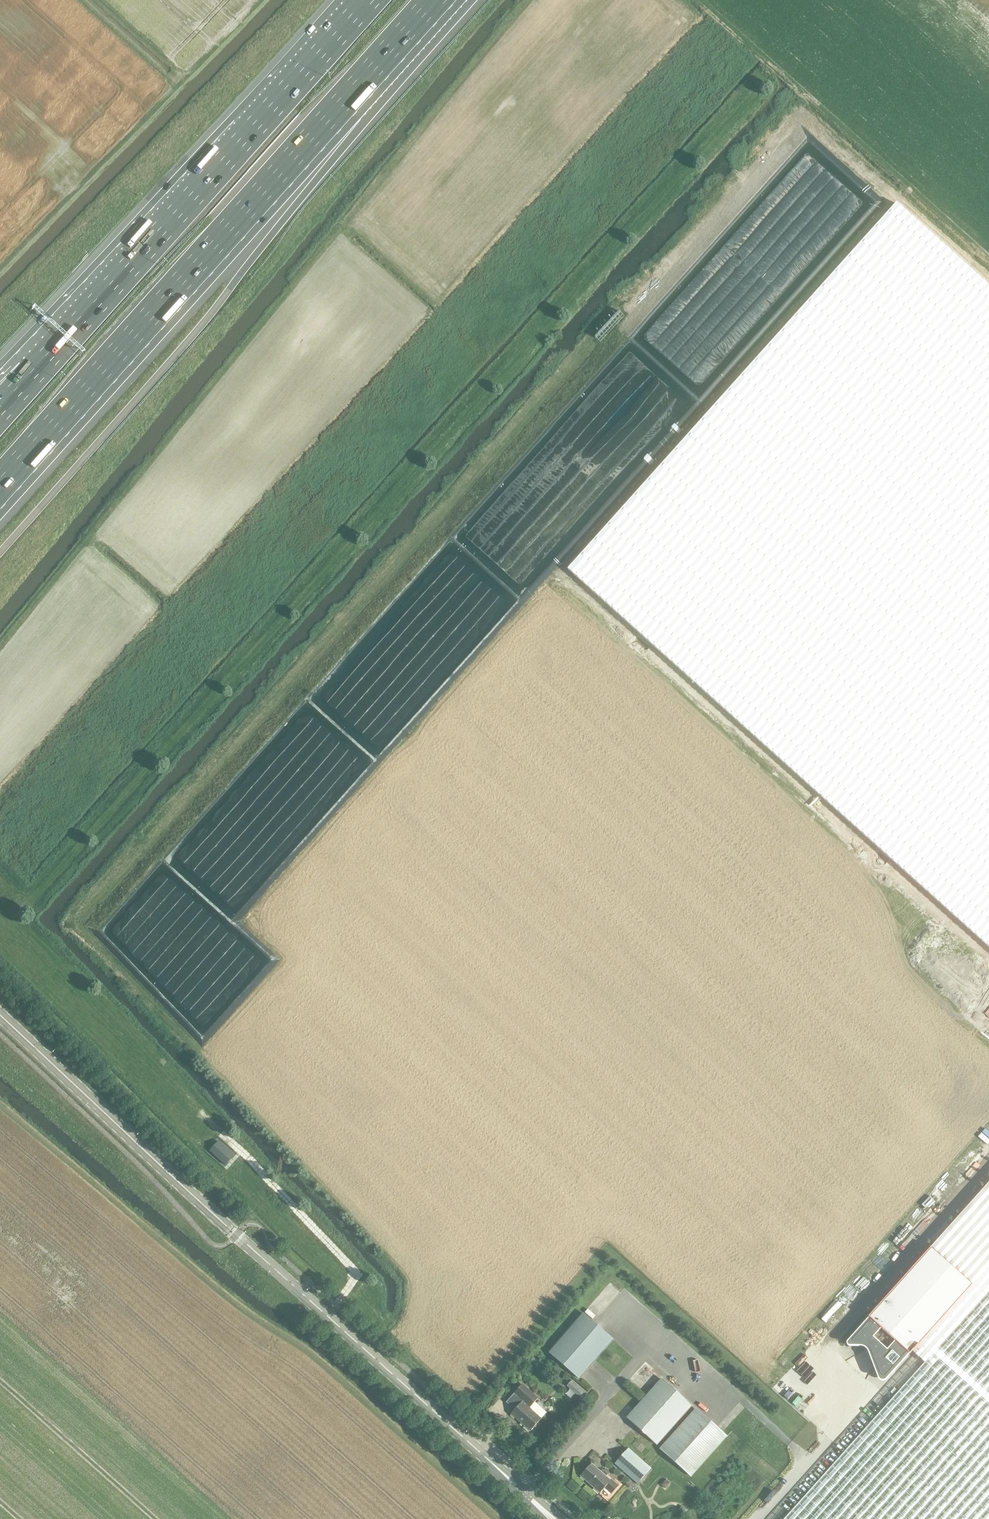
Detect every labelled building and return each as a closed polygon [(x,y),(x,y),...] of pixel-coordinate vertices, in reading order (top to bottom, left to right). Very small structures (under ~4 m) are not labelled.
[(895,202),(569,566),(988,948),(988,285),(895,202)] [(39,445),(21,464),(24,468),(43,448),(39,445)] [(218,1141),(210,1151),(226,1165),(234,1156),(218,1141)] [(975,1199),(966,1208),(948,1228),(939,1239),(869,1317),(848,1341),(847,1342),(848,1345),(850,1346),(855,1346),(861,1346),(864,1347),(867,1349),(868,1352),(871,1358),(879,1378),(882,1381),(885,1380),(887,1379),(897,1368),(913,1351),(925,1362),(988,1291),(988,1183),(975,1199)] [(784,1518),(988,1518),(988,1291),(925,1362),(784,1518)] [(580,1378),(614,1339),(583,1313),(549,1352),(580,1378)] [(571,1387),(567,1392),(578,1401),(587,1389),(573,1377),(568,1384),(571,1387)] [(662,1379),(627,1418),(657,1445),(692,1406),(662,1379)] [(512,1413),(532,1430),(542,1418),(530,1408),(539,1398),(523,1384),(507,1401),(516,1409),(512,1413)] [(692,1475),(726,1436),(696,1409),(662,1448),(692,1475)] [(629,1448),(616,1463),(626,1472),(628,1469),(641,1480),(651,1468),(629,1448)] [(606,1487),(612,1492),(613,1492),(619,1486),(618,1484),(612,1478),(611,1479),(607,1476),(608,1474),(608,1472),(605,1469),(603,1469),(601,1471),(592,1463),(581,1475),(601,1492),(606,1487)]
